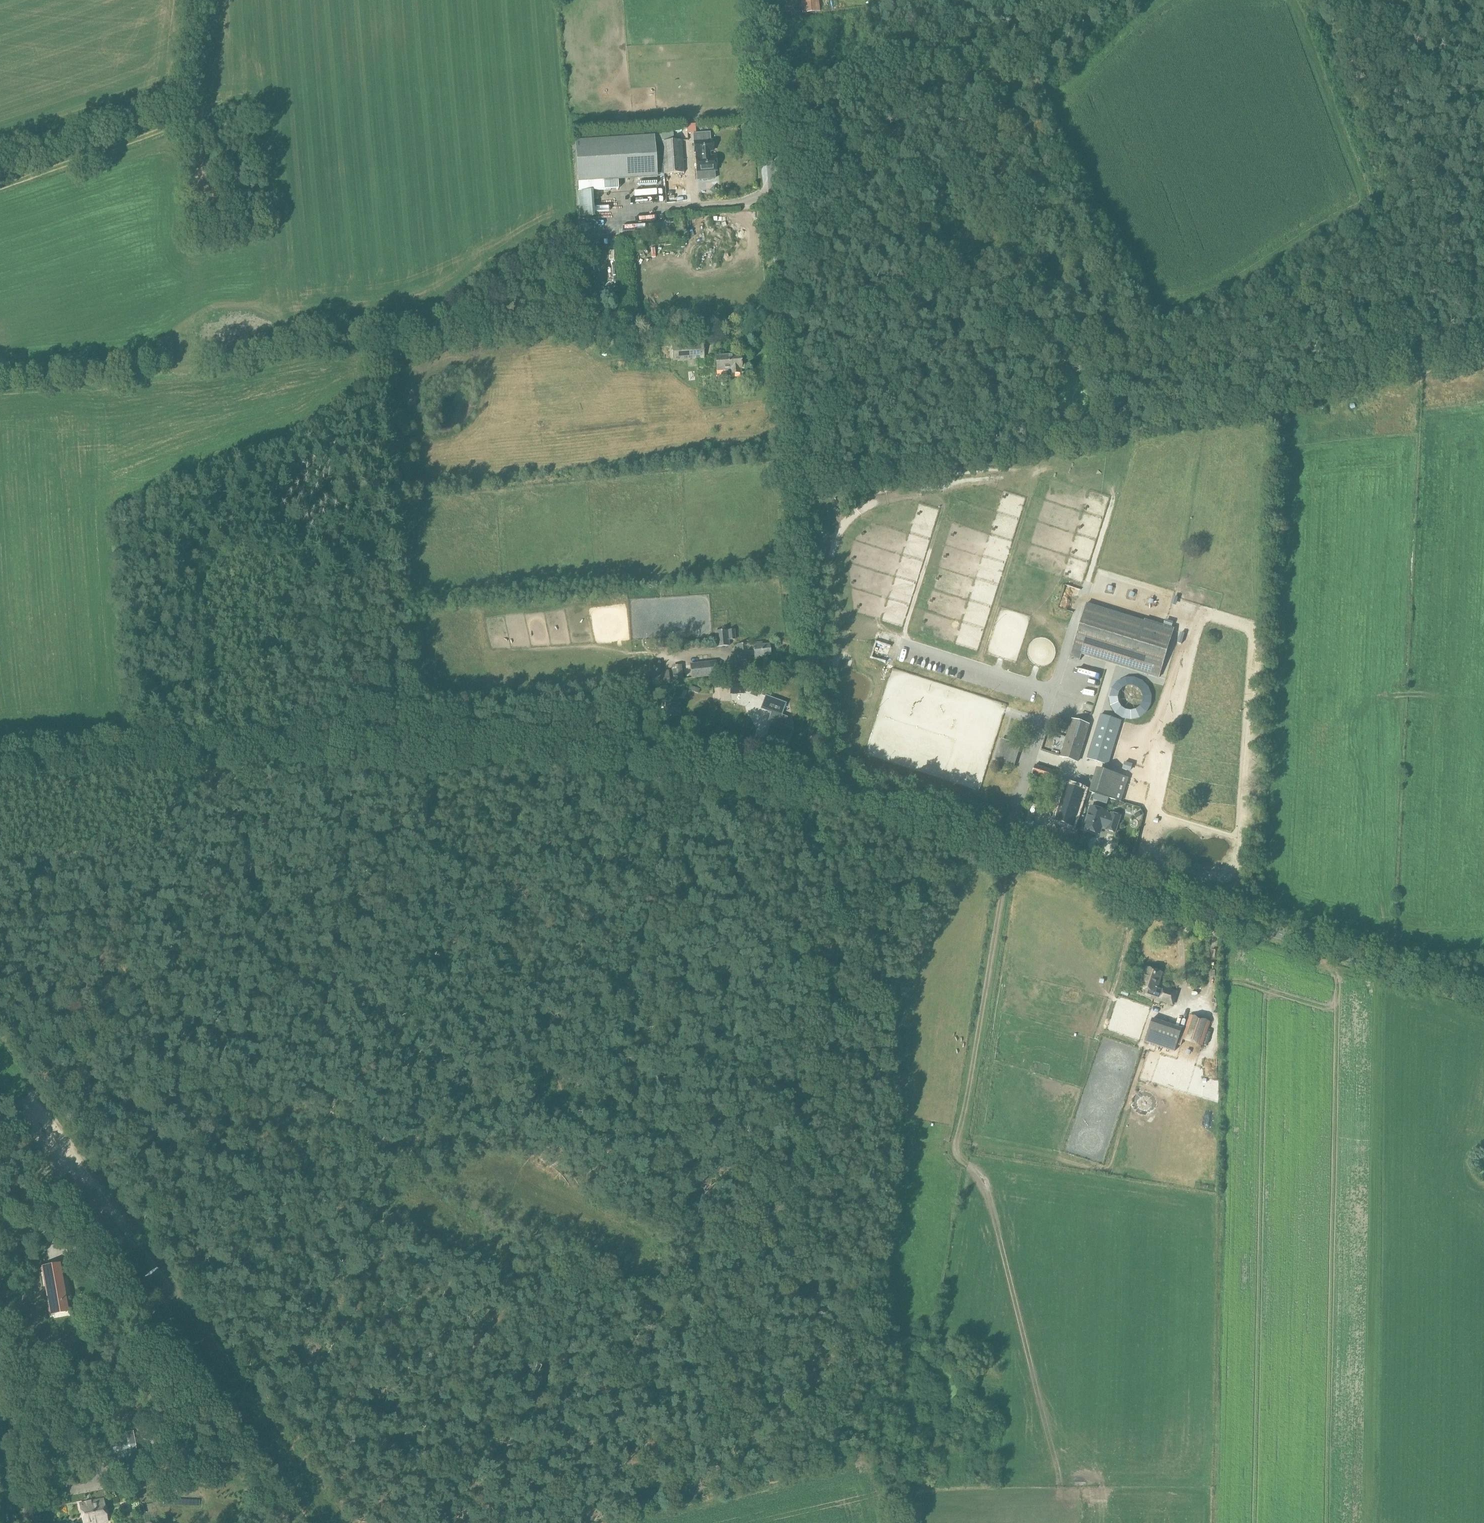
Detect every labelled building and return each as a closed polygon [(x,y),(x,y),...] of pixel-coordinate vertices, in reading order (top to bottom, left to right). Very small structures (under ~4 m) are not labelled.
[(802,12),(802,13),(820,12),(820,10),(819,0),(801,0),(802,12)] [(711,130),(692,131),(692,140),(691,140),(692,151),(698,151),(698,155),(693,155),(695,169),(715,167),(714,154),(709,154),(709,150),(713,150),(711,130)] [(578,180),(658,174),(655,138),(575,143),(578,180)] [(664,173),(685,171),(682,140),(661,142),(664,173)] [(603,179),(604,188),(616,188),(615,179),(603,179)] [(576,190),(577,216),(591,215),(590,190),(576,190)] [(605,226),(605,232),(628,229),(627,223),(605,226)] [(706,254),(705,246),(694,246),(694,254),(706,254)] [(600,292),(599,300),(611,301),(611,293),(600,292)] [(673,361),(704,358),(702,340),(671,342),(673,361)] [(741,373),(741,368),(742,368),(741,355),(721,357),(722,357),(716,358),(717,371),(730,370),(730,374),(741,373)] [(1157,675),(1170,632),(1088,606),(1075,650),(1157,675)] [(717,646),(729,645),(729,639),(735,639),(735,631),(716,632),(717,646)] [(678,639),(669,639),(655,640),(656,648),(680,646),(678,639)] [(763,645),(763,642),(753,643),(754,652),(748,652),(747,645),(738,646),(740,662),(766,659),(766,655),(771,655),(770,644),(763,645)] [(715,662),(690,664),(692,677),(716,674),(715,662)] [(675,681),(683,680),(682,666),(673,667),(675,681)] [(1088,674),(1097,680),(1103,672),(1094,666),(1088,674)] [(653,684),(669,683),(669,671),(652,672),(653,684)] [(1108,691),(1131,704),(1126,712),(1132,716),(1137,708),(1142,710),(1151,695),(1143,690),(1146,685),(1130,675),(1127,681),(1118,676),(1108,691)] [(744,691),(744,683),(729,683),(730,694),(744,693),(744,691)] [(787,736),(790,728),(787,727),(788,724),(785,723),(787,717),(781,715),(785,703),(770,697),(771,693),(764,690),(762,695),(765,696),(761,709),(772,712),(769,721),(771,722),(768,732),(773,734),(772,738),(780,740),(781,738),(785,740),(787,736)] [(1088,717),(1092,704),(1083,701),(1079,714),(1088,717)] [(1034,708),(1032,720),(1048,722),(1049,710),(1034,708)] [(1109,764),(1121,721),(1101,715),(1088,758),(1109,764)] [(1079,762),(1090,725),(1073,720),(1062,756),(1079,762)] [(1038,741),(1038,734),(1045,734),(1046,725),(1027,723),(1026,734),(1032,734),(1032,741),(1038,741)] [(1000,753),(998,762),(1014,767),(1017,758),(1000,753)] [(1050,766),(1051,760),(1036,756),(1035,762),(1050,766)] [(1052,780),(1055,771),(1035,765),(1033,774),(1052,780)] [(1122,802),(1129,777),(1100,768),(1092,793),(1122,802)] [(1003,791),(1000,803),(1008,805),(1011,793),(1003,791)] [(1041,800),(1037,814),(1073,825),(1077,811),(1041,800)] [(1113,810),(1092,804),(1085,828),(1100,833),(1103,823),(1107,824),(1106,830),(1116,832),(1120,816),(1112,814),(1113,810)] [(1173,1005),(1177,992),(1158,986),(1162,973),(1146,968),(1139,986),(1147,989),(1145,996),(1173,1005)] [(1210,1023),(1190,1016),(1183,1039),(1202,1046),(1210,1023)] [(1182,1029),(1153,1019),(1146,1040),(1175,1050),(1182,1029)] [(44,1151),(44,1161),(55,1161),(54,1151),(44,1151)] [(205,1247),(210,1244),(205,1238),(200,1241),(205,1247)] [(58,1264),(41,1267),(50,1315),(67,1312),(58,1264)] [(133,1432),(104,1436),(108,1462),(137,1457),(133,1432)] [(49,1506),(56,1511),(64,1501),(57,1496),(49,1506)] [(81,1522),(90,1522),(106,1520),(103,1500),(78,1504),(81,1522)]
